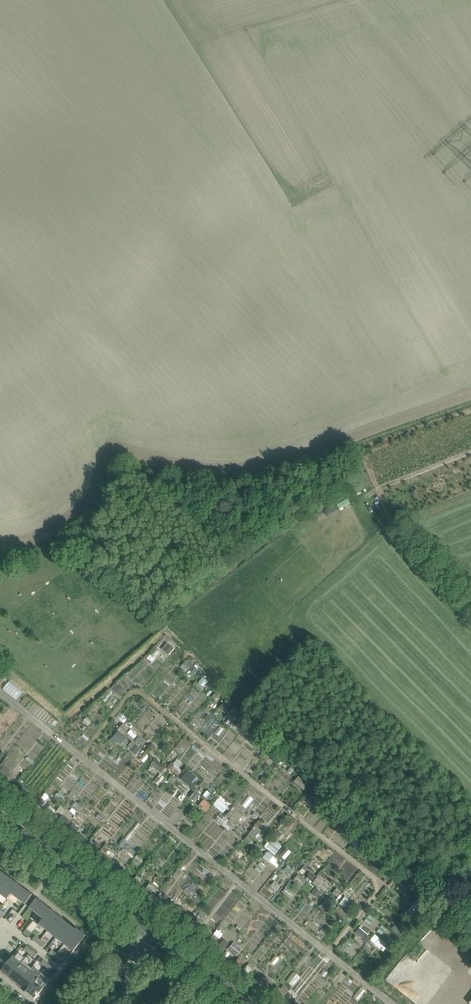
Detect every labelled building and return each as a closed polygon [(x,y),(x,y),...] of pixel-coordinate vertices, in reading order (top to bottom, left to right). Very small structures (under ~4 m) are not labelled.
[(10,681),(4,687),(15,697),(21,691),(10,681)] [(228,699),(221,705),(233,720),(241,714),(228,699)] [(120,746),(126,736),(115,730),(110,740),(120,746)] [(188,769),(180,778),(192,789),(200,779),(188,769)] [(301,789),(307,786),(300,775),(294,779),(301,789)] [(223,812),(228,806),(218,797),(213,804),(223,812)] [(198,806),(207,811),(211,804),(202,799),(198,806)] [(224,815),(235,824),(242,815),(232,806),(224,815)] [(59,820),(66,826),(73,818),(65,812),(59,820)] [(275,854),(282,846),(271,838),(265,846),(275,854)] [(9,877),(1,871),(0,872),(0,890),(9,877)] [(11,894),(11,893),(18,884),(9,877),(0,890),(0,894),(7,899),(11,894)] [(32,895),(18,884),(11,893),(11,894),(25,904),(32,895)] [(51,909),(37,898),(29,907),(43,918),(43,919),(51,909)] [(43,919),(43,918),(39,924),(48,931),(59,916),(51,909),(43,919)] [(48,931),(56,937),(68,923),(59,916),(48,931)] [(76,930),(76,929),(68,923),(56,937),(64,944),(76,930)] [(361,924),(355,933),(363,939),(369,930),(361,924)] [(76,930),(64,944),(73,951),(86,935),(77,928),(76,929),(76,930)] [(36,935),(32,939),(37,943),(40,939),(36,935)] [(379,937),(374,944),(382,950),(387,944),(379,937)] [(40,939),(37,943),(42,948),(46,944),(40,939)] [(49,953),(54,958),(57,954),(52,949),(49,953)] [(32,950),(29,953),(34,958),(37,954),(32,950)] [(54,958),(59,962),(62,958),(57,954),(54,958)] [(1,970),(10,977),(21,963),(12,956),(1,970)] [(45,967),(48,964),(44,959),(40,963),(45,967)] [(21,963),(10,977),(18,984),(30,970),(32,968),(22,961),(21,963)] [(50,972),(54,968),(48,964),(45,967),(50,972)] [(30,970),(18,984),(26,991),(38,977),(38,976),(30,970)] [(41,973),(38,976),(38,977),(26,991),(25,992),(34,1000),(50,980),(41,973)]
